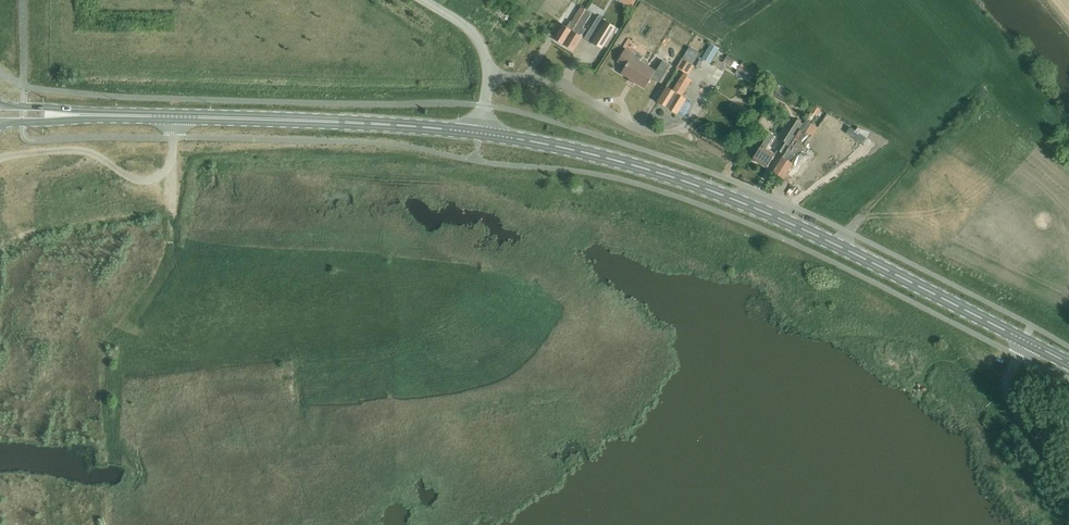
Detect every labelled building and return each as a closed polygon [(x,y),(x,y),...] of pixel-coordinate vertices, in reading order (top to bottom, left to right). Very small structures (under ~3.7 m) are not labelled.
[(554,38),(563,43),(585,9),(581,6),(572,21),(571,21),(567,27),(562,24),(554,38)] [(585,9),(563,43),(574,50),(582,36),(586,29),(583,27),(592,13),(585,9)] [(585,38),(593,43),(602,48),(616,26),(599,15),(585,38)] [(711,44),(702,59),(710,63),(719,48),(711,44)] [(626,48),(618,60),(626,65),(621,74),(645,88),(656,71),(633,56),(634,54),(626,48)] [(728,56),(723,63),(731,67),(735,60),(728,56)] [(667,87),(658,101),(668,108),(678,114),(678,113),(682,116),(684,116),(686,114),(691,107),(691,105),(690,103),(686,100),(681,96),(691,80),(687,77),(694,65),(683,58),(677,68),(684,72),(673,91),(667,87)] [(742,63),(737,71),(751,80),(756,72),(742,63)] [(778,88),(773,96),(784,102),(788,94),(778,88)] [(782,140),(777,149),(784,153),(785,153),(791,143),(792,143),(793,141),(801,129),(803,124),(792,117),(783,131),(779,137),(782,140)] [(812,136),(801,129),(793,141),(805,148),(812,136)] [(855,144),(860,138),(850,131),(845,138),(855,144)] [(753,159),(767,168),(776,154),(766,148),(774,136),(770,133),(753,159)] [(794,165),(792,163),(798,152),(793,149),(795,145),(792,143),(791,143),(785,153),(784,153),(773,172),(784,179),(792,165),(793,165),(794,165)] [(815,161),(823,167),(829,158),(821,152),(815,161)]
